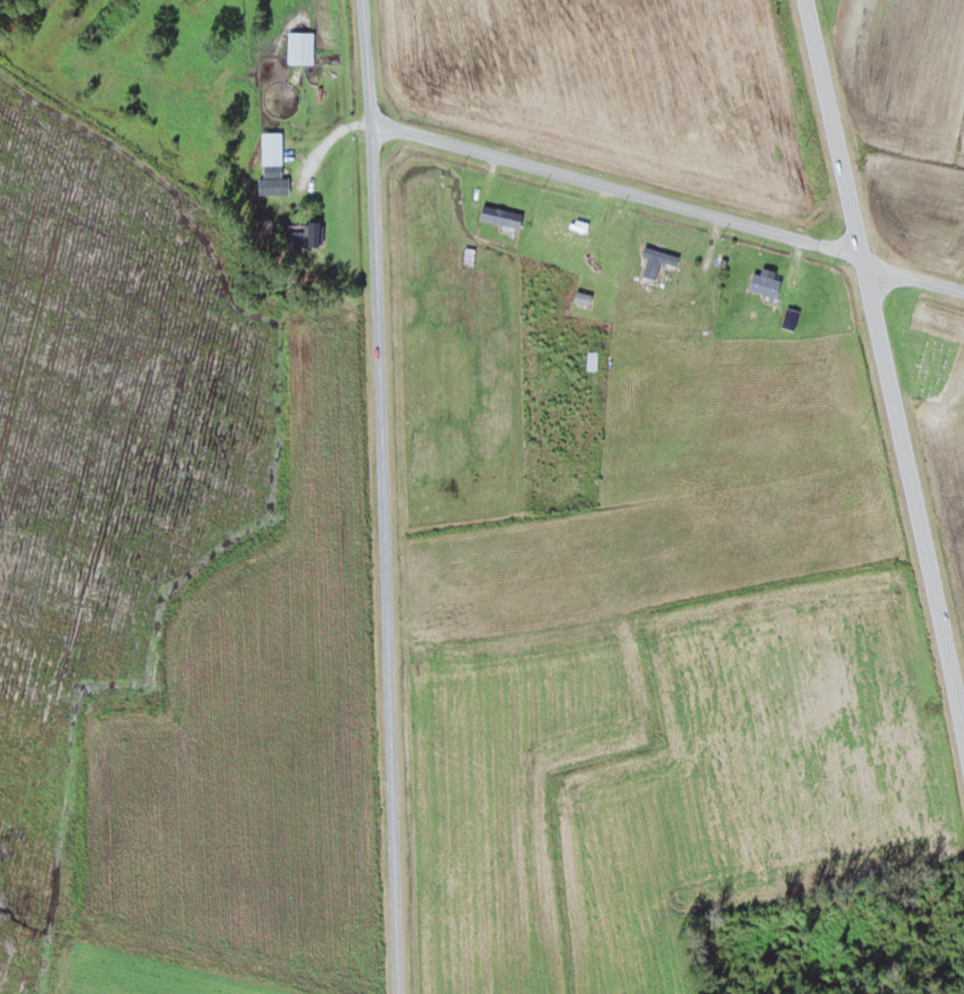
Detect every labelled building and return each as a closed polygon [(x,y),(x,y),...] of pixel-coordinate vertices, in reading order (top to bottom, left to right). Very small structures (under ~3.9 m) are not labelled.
[(315,30),(290,30),(290,62),(315,62),(315,30)] [(283,131),(262,131),(263,198),(279,197),(279,164),(284,164),(283,131)] [(592,227),(554,220),(550,238),(589,245),(592,227)] [(657,280),(663,261),(678,266),(681,256),(647,245),(643,256),(649,258),(644,276),(657,280)] [(475,264),(475,248),(467,248),(467,264),(475,264)] [(750,288),(777,298),(783,280),(756,270),(750,288)] [(598,369),(598,351),(590,351),(590,369),(598,369)]
